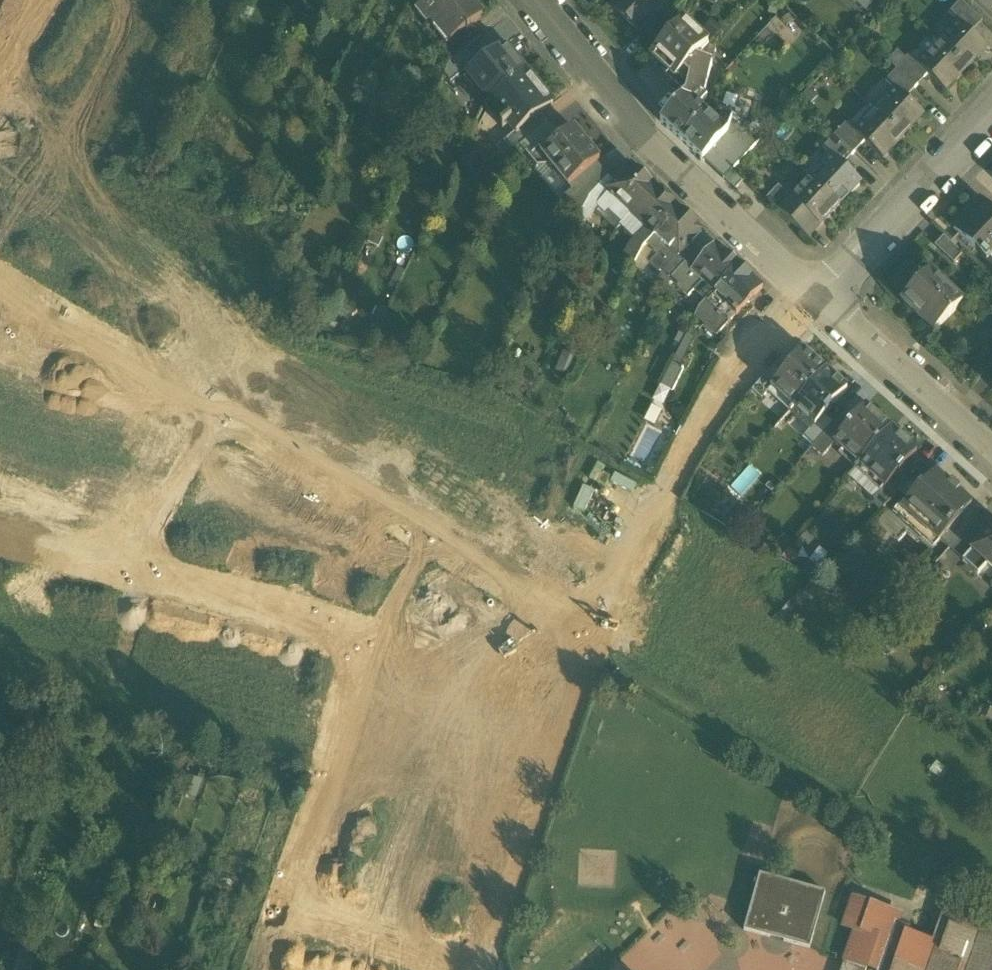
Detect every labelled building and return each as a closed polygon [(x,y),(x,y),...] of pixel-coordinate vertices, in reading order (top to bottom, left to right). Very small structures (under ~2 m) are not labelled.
[(469,0),(430,0),(417,11),(428,24),(433,20),(451,42),(471,26),(483,17),(469,0)] [(614,12),(637,33),(660,9),(650,0),(625,0),(614,12)] [(866,9),(874,0),(856,0),(866,9)] [(982,21),(961,1),(949,14),(957,22),(958,21),(971,33),(982,21)] [(957,22),(949,31),(950,33),(939,45),(966,70),(975,60),(974,59),(985,47),(971,33),(958,21),(957,22)] [(708,46),(683,23),(649,58),(674,82),(694,60),(695,61),(708,46)] [(451,42),(446,47),(456,59),(466,50),(481,38),(471,26),(451,42)] [(966,70),(939,45),(928,57),(926,56),(918,64),(917,65),(928,75),(944,91),(955,79),(956,80),(966,70)] [(715,50),(708,46),(695,61),(712,65),(715,50)] [(479,65),(468,74),(490,101),(527,70),(509,47),(502,53),(499,49),(479,65)] [(456,59),(449,64),(448,67),(456,77),(465,70),(468,74),(479,65),(466,50),(456,59)] [(918,64),(909,56),(897,69),(917,87),(928,75),(917,65),(918,64)] [(695,61),(694,60),(686,95),(681,100),(661,122),(682,141),(706,114),(694,102),(700,96),(704,97),(712,65),(695,61)] [(674,82),(668,88),(681,100),(686,95),(694,60),(674,82)] [(917,87),(897,69),(886,81),(895,89),(906,99),(917,87)] [(527,70),(490,101),(515,132),(516,133),(533,119),(553,103),(527,70)] [(895,89),(886,99),(887,100),(876,112),(903,138),(913,127),(912,126),(923,114),(906,99),(895,89)] [(876,112),(865,124),(863,123),(855,132),(854,133),(865,143),(882,159),(893,147),(893,148),(903,138),(876,112)] [(716,117),(714,121),(706,114),(682,141),(702,160),(727,134),(732,121),(716,117)] [(533,119),(516,133),(515,132),(508,138),(517,149),(518,148),(520,146),(541,129),(533,119)] [(727,134),(702,160),(724,180),(732,172),(757,144),(732,121),(727,134)] [(855,132),(846,124),(834,136),(854,154),(865,143),(854,133),(855,132)] [(541,129),(520,146),(529,157),(539,149),(542,153),(555,142),(543,127),(541,129)] [(555,142),(542,153),(541,154),(543,155),(552,166),(569,186),(596,163),(599,161),(580,138),(581,137),(573,127),(555,142)] [(854,154),(834,136),(823,149),(832,157),(832,156),(843,166),(854,154)] [(508,138),(497,148),(510,164),(517,149),(508,138)] [(843,166),(832,156),(832,157),(823,166),(825,168),(814,180),(840,205),(850,194),(849,193),(860,182),(843,166)] [(596,163),(569,186),(573,190),(563,198),(578,217),(584,207),(588,199),(604,183),(603,182),(608,177),(596,163)] [(610,189),(608,192),(631,214),(655,187),(632,165),(610,189)] [(743,183),(732,172),(724,180),(736,191),(743,183)] [(814,180),(802,192),(801,190),(792,200),(819,226),(830,214),(831,215),(840,205),(814,180)] [(604,183),(588,199),(584,207),(589,211),(595,205),(608,192),(610,189),(604,183)] [(655,187),(631,214),(646,227),(654,235),(679,209),(655,187)] [(631,214),(608,192),(595,205),(604,214),(608,210),(622,223),(631,214)] [(785,194),(774,207),(778,211),(790,199),(785,194)] [(792,200),(790,199),(778,211),(808,239),(820,226),(819,226),(792,200)] [(953,229),(986,261),(991,254),(991,211),(980,200),(953,229)] [(654,235),(647,243),(658,254),(652,263),(661,272),(676,256),(677,257),(678,256),(701,231),(679,209),(654,235)] [(646,227),(632,242),(635,246),(638,243),(643,247),(647,243),(654,235),(646,227)] [(963,254),(944,236),(935,246),(954,264),(963,254)] [(635,246),(632,242),(622,261),(632,267),(643,247),(638,243),(635,246)] [(693,270),(691,271),(715,293),(739,267),(716,245),(693,270)] [(676,256),(661,272),(670,280),(671,279),(685,263),(678,256),(677,257),(676,256)] [(685,263),(671,279),(670,280),(677,287),(691,271),(693,270),(685,263)] [(739,267),(715,293),(737,314),(762,288),(739,267)] [(691,271),(677,287),(689,298),(696,291),(707,301),(715,293),(691,271)] [(962,303),(928,271),(901,300),(934,332),(962,303)] [(737,314),(715,293),(707,301),(700,309),(696,317),(717,336),(737,314)] [(687,336),(679,332),(675,341),(682,344),(687,336)] [(682,344),(673,364),(680,367),(694,339),(687,336),(682,344)] [(782,376),(771,388),(773,389),(795,408),(827,372),(803,352),(782,376)] [(680,367),(673,364),(661,386),(672,392),(683,369),(680,367)] [(773,368),(752,392),(762,401),(773,389),(771,388),(782,376),(773,368)] [(827,372),(795,408),(816,427),(826,415),(827,416),(832,410),(832,409),(848,391),(827,372)] [(844,431),(834,443),(835,444),(860,467),(892,430),(866,407),(844,431)] [(816,427),(805,439),(814,447),(835,423),(827,416),(826,415),(816,427)] [(814,447),(813,449),(823,458),(835,444),(834,443),(844,431),(835,423),(814,447)] [(892,430),(860,467),(884,488),(886,489),(898,475),(900,476),(904,472),(902,470),(917,453),(892,430)] [(930,462),(911,481),(919,488),(921,487),(922,489),(937,472),(937,473),(939,471),(930,462)] [(937,472),(922,489),(921,487),(919,488),(903,507),(916,519),(911,525),(935,546),(941,540),(970,507),(973,504),(959,492),(961,490),(952,482),(950,484),(937,473),(937,472)] [(898,475),(886,489),(884,488),(873,500),(883,509),(908,484),(900,476),(898,475)] [(970,507),(941,540),(949,548),(979,515),(970,507)] [(949,548),(964,561),(991,529),(991,527),(979,515),(949,548)] [(964,561),(979,574),(988,564),(991,568),(991,529),(964,561)] [(929,771),(938,778),(945,769),(936,762),(929,771)] [(825,893),(760,875),(744,931),(810,949),(825,893)] [(944,907),(932,942),(907,933),(909,928),(897,924),(901,915),(871,904),(868,911),(851,905),(844,927),(855,931),(844,963),(865,969),(867,969),(869,964),(880,968),(880,969),(991,969),(991,924),(989,923),(984,935),(969,930),(973,917),(944,907)]
